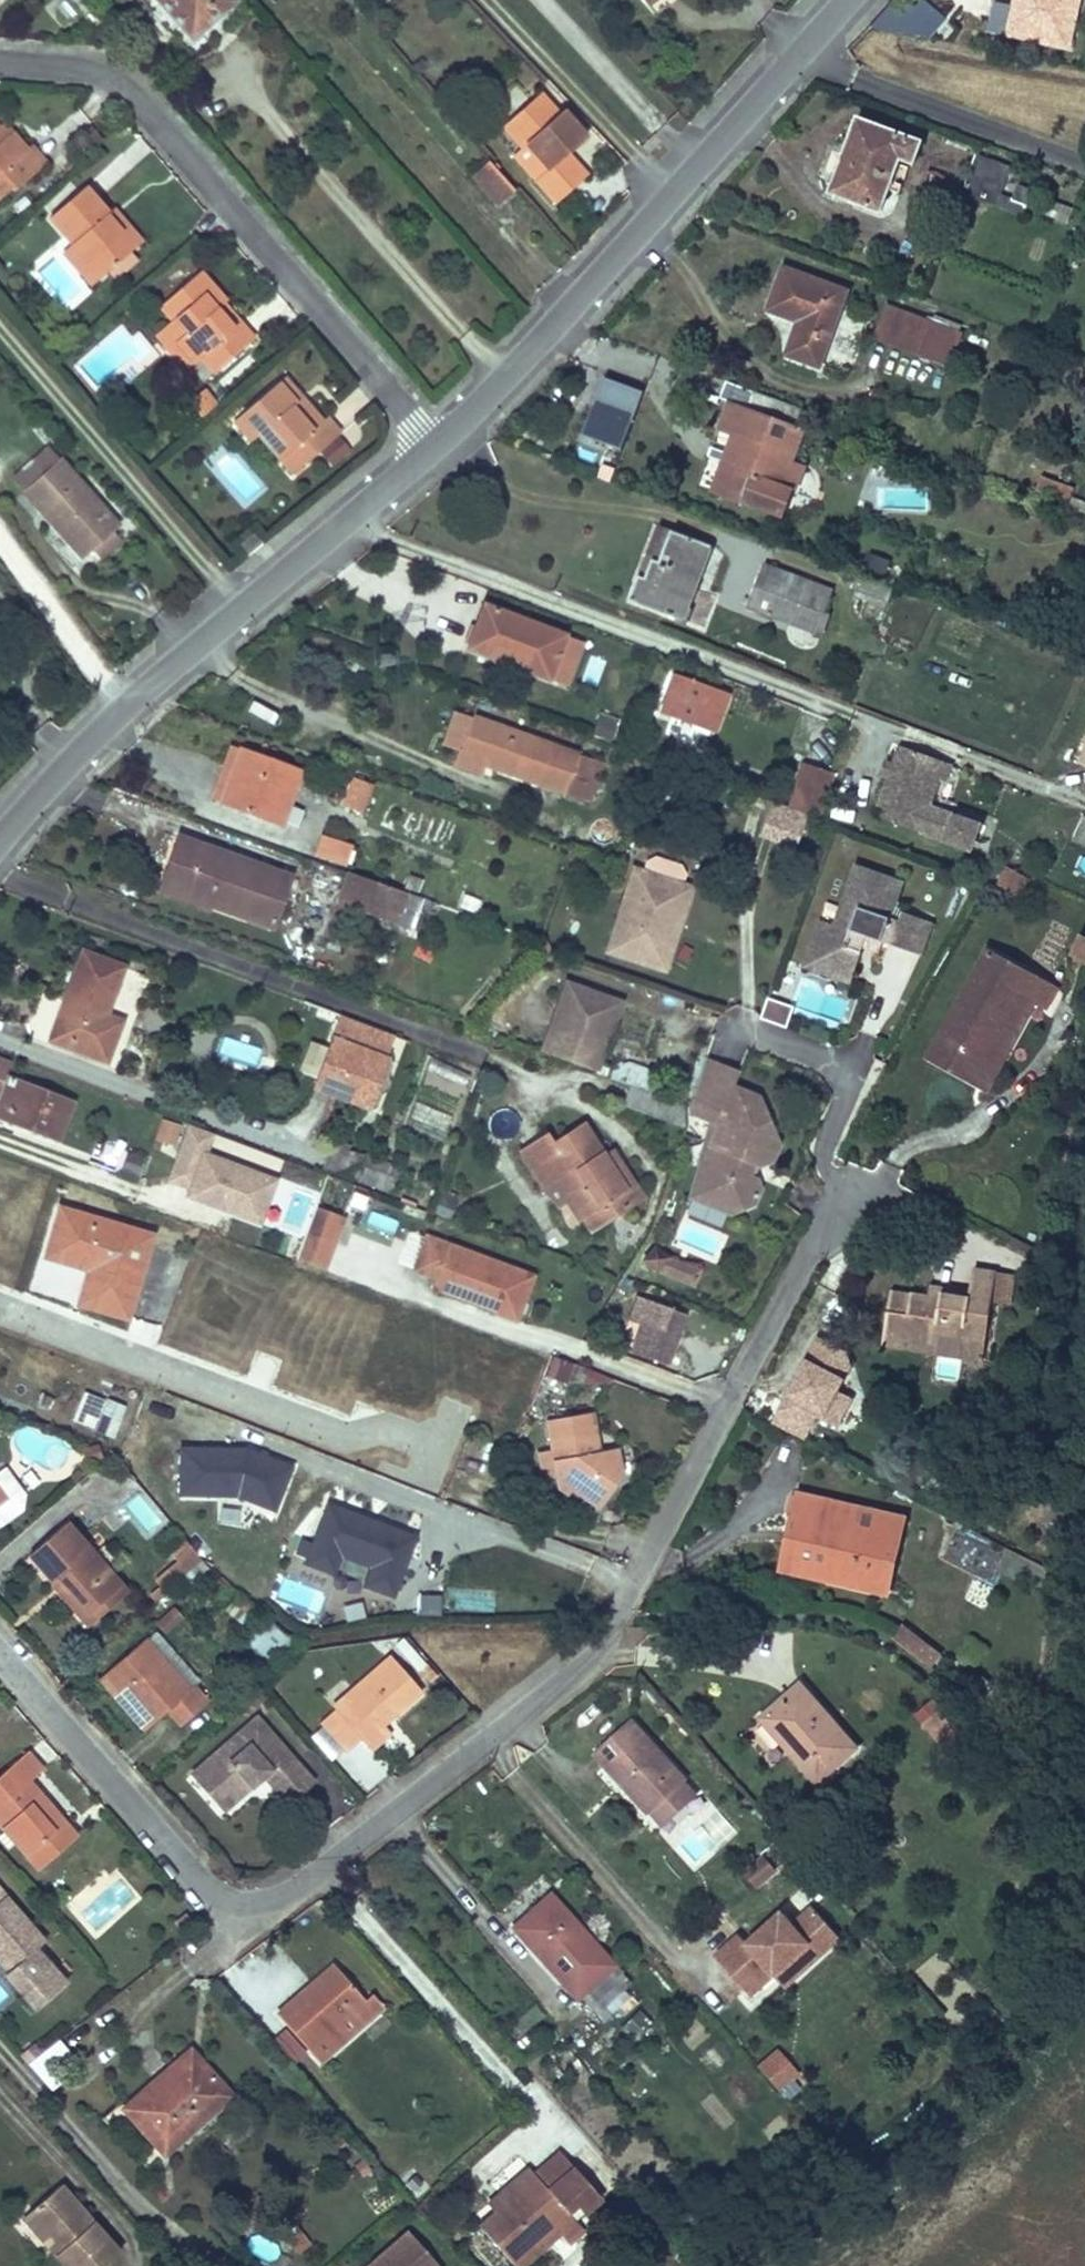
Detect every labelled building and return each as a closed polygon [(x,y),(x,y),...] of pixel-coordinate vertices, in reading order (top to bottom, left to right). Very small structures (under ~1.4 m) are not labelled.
[(190,36),(230,1),(229,0),(159,0),(190,36)] [(891,31),(927,39),(955,5),(948,0),(918,0),(891,31)] [(999,4),(996,3),(990,30),(1069,47),(1079,0),(1016,0),(1014,6),(999,4)] [(539,92),(503,125),(521,146),(525,143),(546,167),(535,177),(555,200),(586,172),(566,150),(584,134),(562,110),(558,113),(539,92)] [(881,211),(900,157),(908,136),(858,118),(831,193),(881,211)] [(0,122),(0,134),(2,137),(9,131),(1,121),(0,122)] [(9,189),(12,190),(42,163),(29,147),(25,149),(9,131),(2,137),(0,134),(0,196),(9,189)] [(908,136),(900,157),(914,162),(922,141),(908,136)] [(512,153),(535,177),(546,167),(525,143),(521,146),(512,153)] [(977,153),(971,171),(1007,184),(1013,166),(977,153)] [(512,189),(486,161),(471,175),(496,203),(512,189)] [(971,171),(967,182),(1003,195),(1007,184),(971,171)] [(1003,195),(967,182),(964,192),(1023,215),(1033,190),(1018,184),(1013,198),(1003,195)] [(48,217),(69,242),(99,276),(131,247),(103,214),(105,212),(83,187),(48,217)] [(105,212),(103,214),(131,247),(140,240),(112,207),(105,212)] [(99,276),(69,242),(60,250),(89,284),(99,276)] [(785,269),(769,310),(800,322),(787,354),(820,366),(847,292),(785,269)] [(171,319),(163,327),(192,362),(206,378),(252,338),(238,322),(231,327),(214,309),(220,303),(223,300),(198,271),(159,305),(171,319)] [(238,322),(220,303),(214,309),(231,327),(238,322)] [(875,340),(918,356),(930,323),(888,308),(875,340)] [(930,323),(918,356),(949,367),(961,335),(930,323)] [(192,362),(163,327),(155,334),(184,368),(192,362)] [(282,375),(276,381),(295,403),(291,406),(298,414),(301,411),(314,425),(321,419),(282,375)] [(276,381),(238,414),(257,435),(290,473),(337,431),(324,416),(321,419),(314,425),(301,411),(298,414),(291,406),(295,403),(276,381)] [(645,402),(603,385),(580,440),(622,457),(645,402)] [(184,409),(194,421),(216,401),(206,389),(184,409)] [(801,410),(753,392),(746,410),(730,404),(720,429),(735,435),(714,490),(781,515),(791,489),(781,486),(802,431),(794,429),(801,410)] [(257,435),(238,414),(230,420),(249,442),(257,435)] [(329,468),(352,454),(342,438),(319,452),(329,468)] [(10,478),(21,491),(58,459),(47,446),(10,478)] [(77,555),(89,545),(108,528),(114,522),(58,459),(21,491),(77,555)] [(1041,477),(1036,489),(1067,501),(1072,489),(1041,477)] [(108,528),(89,545),(101,557),(119,541),(108,528)] [(241,540),(250,551),(261,541),(252,532),(241,540)] [(640,578),(631,601),(684,621),(712,548),(673,533),(661,564),(654,562),(647,580),(640,578)] [(892,565),(864,554),(858,571),(885,582),(892,565)] [(748,608),(774,617),(781,598),(824,614),(832,592),(765,566),(748,608)] [(781,598),(774,617),(817,633),(824,614),(781,598)] [(485,621),(491,607),(486,605),(480,620),(485,621)] [(567,636),(491,607),(485,621),(480,620),(469,648),(551,679),(567,636)] [(551,679),(568,686),(584,642),(567,636),(551,679)] [(675,675),(661,712),(715,733),(729,695),(675,675)] [(473,717),(460,750),(486,760),(494,764),(493,767),(583,800),(598,762),(577,754),(473,717)] [(950,740),(908,725),(901,745),(905,748),(896,772),(891,772),(879,805),(886,808),(882,817),(972,850),(982,824),(931,805),(933,798),(953,804),(964,771),(952,766),(960,744),(950,740)] [(231,748),(218,782),(228,786),(221,803),(281,825),(301,772),(231,748)] [(486,760),(460,750),(458,750),(453,762),(481,773),(486,760)] [(790,805),(818,816),(833,774),(805,764),(790,805)] [(351,780),(342,804),(358,811),(367,786),(351,780)] [(218,782),(212,800),(221,803),(228,786),(218,782)] [(1073,841),(1084,846),(1084,813),(1073,841)] [(323,837),(316,854),(343,865),(351,847),(323,837)] [(179,838),(166,876),(212,892),(208,903),(274,927),(280,911),(258,904),(270,870),(179,838)] [(1007,867),(998,883),(1019,895),(1028,879),(1007,867)] [(635,869),(634,873),(689,893),(690,888),(635,869)] [(822,922),(817,939),(863,956),(866,947),(869,938),(884,943),(921,956),(922,955),(933,925),(903,913),(900,921),(890,918),(902,885),(858,869),(836,927),(822,922)] [(270,870),(258,904),(280,911),(292,877),(270,870)] [(689,893),(634,873),(607,951),(663,970),(675,935),(669,932),(672,922),(678,924),(689,893)] [(351,874),(340,904),(393,923),(404,892),(351,874)] [(212,892),(166,876),(161,891),(206,907),(208,903),(212,892)] [(404,892),(393,923),(406,928),(417,897),(404,892)] [(669,932),(675,935),(678,924),(672,922),(669,932)] [(333,935),(330,943),(339,946),(342,937),(333,935)] [(1070,955),(1084,962),(1084,938),(1081,936),(1070,955)] [(869,938),(866,947),(881,952),(884,943),(869,938)] [(817,939),(812,951),(831,958),(829,965),(856,974),(863,956),(817,939)] [(831,958),(812,951),(806,968),(852,985),(856,974),(829,965),(831,958)] [(988,952),(954,1013),(968,1021),(1002,959),(988,952)] [(82,953),(49,1040),(105,1062),(120,1021),(104,1016),(123,968),(82,953)] [(954,1013),(929,1059),(975,1083),(1001,1040),(1013,1045),(1034,1005),(1044,1011),(1056,989),(1002,959),(968,1021),(954,1013)] [(565,983),(540,1052),(590,1070),(594,1071),(620,1003),(565,983)] [(798,1004),(773,995),(765,1017),(791,1026),(798,1004)] [(364,1107),(382,1057),(379,1056),(387,1033),(335,1015),(309,1087),(364,1107)] [(1001,1040),(975,1083),(987,1090),(1013,1045),(1001,1040)] [(649,1087),(655,1070),(616,1057),(610,1074),(649,1087)] [(56,1140),(70,1104),(4,1076),(10,1062),(0,1058),(0,1117),(56,1140)] [(702,1079),(737,1094),(739,1088),(737,1087),(743,1072),(710,1058),(702,1079)] [(437,1063),(435,1074),(466,1080),(468,1070),(437,1063)] [(737,1094),(702,1079),(688,1112),(717,1124),(724,1126),(716,1145),(721,1147),(715,1164),(703,1192),(746,1210),(759,1204),(765,1190),(759,1177),(754,1174),(758,1163),(764,1165),(777,1160),(783,1146),(762,1097),(739,1088),(737,1094)] [(162,1119),(156,1140),(172,1145),(178,1124),(162,1119)] [(519,1150),(545,1189),(558,1180),(570,1199),(592,1231),(612,1218),(602,1204),(619,1193),(628,1205),(641,1196),(620,1165),(613,1169),(604,1155),(583,1123),(552,1142),(545,1132),(519,1150)] [(710,1142),(716,1145),(724,1126),(717,1124),(710,1142)] [(167,1179),(192,1188),(188,1199),(258,1225),(275,1178),(205,1152),(212,1136),(187,1126),(181,1143),(167,1179)] [(325,1171),(389,1186),(396,1159),(332,1144),(325,1171)] [(127,1148),(118,1172),(136,1178),(144,1154),(127,1148)] [(611,1150),(604,1155),(613,1169),(620,1165),(611,1150)] [(694,1198),(734,1215),(746,1210),(703,1192),(715,1164),(704,1160),(694,1198)] [(558,1180),(545,1189),(549,1194),(560,1204),(570,1199),(558,1180)] [(602,1204),(612,1218),(629,1208),(628,1205),(619,1193),(602,1204)] [(60,1207),(53,1230),(63,1232),(70,1210),(60,1207)] [(344,1218),(316,1207),(295,1259),(323,1270),(344,1218)] [(63,1232),(53,1230),(46,1254),(88,1267),(79,1301),(127,1315),(149,1239),(151,1233),(70,1210),(63,1232)] [(532,1280),(427,1241),(415,1274),(440,1283),(436,1293),(516,1323),(532,1280)] [(665,1257),(652,1246),(642,1260),(655,1270),(665,1257)] [(655,1270),(693,1286),(699,1270),(665,1257),(655,1270)] [(914,1284),(912,1296),(929,1298),(929,1304),(941,1306),(943,1295),(993,1302),(996,1274),(974,1271),(971,1292),(914,1284)] [(893,1294),(889,1313),(886,1338),(926,1344),(926,1341),(963,1347),(965,1336),(987,1339),(993,1302),(943,1295),(941,1306),(929,1304),(929,1298),(912,1296),(893,1294)] [(630,1351),(665,1364),(684,1314),(637,1296),(628,1320),(640,1325),(630,1351)] [(853,1352),(818,1334),(772,1423),(807,1441),(818,1419),(831,1426),(846,1397),(833,1391),(853,1352)] [(926,1344),(886,1338),(884,1345),(984,1360),(987,1339),(965,1336),(963,1347),(926,1341),(926,1344)] [(38,1393),(33,1402),(49,1409),(53,1399),(38,1393)] [(82,1393),(72,1418),(92,1426),(102,1400),(82,1393)] [(483,1413),(479,1424),(492,1429),(496,1418),(483,1413)] [(537,1454),(541,1472),(555,1470),(557,1480),(558,1480),(599,1509),(620,1476),(617,1453),(599,1455),(591,1415),(547,1422),(551,1452),(537,1454)] [(294,1463),(249,1445),(178,1445),(178,1493),(233,1494),(275,1511),(294,1463)] [(555,1470),(541,1472),(542,1482),(557,1480),(555,1470)] [(886,1593),(891,1573),(903,1518),(877,1512),(859,1508),(797,1494),(788,1533),(780,1569),(794,1573),(863,1588),(886,1593)] [(341,1554),(371,1565),(364,1583),(396,1595),(403,1576),(419,1532),(329,1500),(313,1544),(302,1540),(297,1554),(308,1558),(306,1565),(333,1575),(341,1554)] [(942,1522),(931,1557),(992,1576),(1004,1542),(942,1522)] [(28,1556),(53,1583),(59,1578),(88,1612),(120,1584),(65,1523),(28,1556)] [(165,1573),(175,1583),(201,1560),(185,1541),(170,1555),(170,1556),(176,1563),(165,1573)] [(59,1578),(53,1583),(88,1624),(126,1591),(120,1584),(88,1612),(59,1578)] [(443,1594),(426,1593),(425,1613),(443,1614),(443,1594)] [(234,1595),(223,1607),(242,1623),(252,1610),(234,1595)] [(171,1607),(154,1622),(164,1634),(181,1619),(171,1607)] [(248,1643),(276,1659),(290,1633),(262,1618),(248,1643)] [(903,1628),(896,1636),(931,1663),(937,1655),(903,1628)] [(154,1630),(143,1639),(188,1691),(192,1687),(198,1682),(154,1630)] [(143,1639),(103,1674),(147,1726),(166,1711),(180,1726),(207,1703),(192,1687),(188,1691),(143,1639)] [(358,1736),(362,1741),(381,1724),(388,1732),(425,1698),(389,1657),(333,1706),(336,1711),(321,1724),(343,1749),(358,1736)] [(147,1726),(103,1674),(96,1679),(112,1696),(138,1727),(142,1732),(147,1726)] [(788,1696),(766,1715),(795,1746),(789,1751),(815,1780),(854,1748),(799,1687),(788,1696)] [(942,1710),(926,1723),(950,1749),(965,1736),(942,1710)] [(766,1715),(762,1719),(789,1751),(795,1746),(766,1715)] [(255,1717),(192,1774),(218,1803),(245,1780),(250,1786),(262,1775),(287,1803),(311,1781),(255,1717)] [(648,1813),(650,1811),(680,1784),(683,1781),(628,1721),(593,1754),(648,1813)] [(381,1724),(362,1741),(369,1749),(388,1732),(381,1724)] [(27,1854),(63,1823),(27,1783),(41,1771),(26,1754),(0,1776),(0,1823),(27,1854)] [(245,1780),(218,1803),(223,1809),(250,1786),(245,1780)] [(680,1784),(650,1811),(661,1823),(691,1795),(680,1784)] [(63,1823),(27,1854),(38,1867),(74,1835),(63,1823)] [(761,1858),(745,1871),(757,1885),(773,1873),(761,1858)] [(11,1972),(7,1975),(38,2011),(67,1985),(54,1970),(49,1974),(32,1953),(36,1950),(44,1942),(0,1891),(0,1960),(11,1972)] [(548,1896),(513,1928),(576,1997),(582,1992),(612,1966),(548,1896)] [(751,1995),(773,1975),(787,1989),(841,1938),(812,1908),(794,1925),(781,1911),(745,1945),(738,1938),(716,1959),(723,1966),(736,1979),(751,1995)] [(36,1950),(32,1953),(49,1974),(54,1970),(36,1950)] [(332,1964),(302,1990),(307,1995),(337,1970),(332,1964)] [(612,1966),(582,1992),(597,2010),(627,1983),(612,1966)] [(307,1995),(302,1990),(275,2014),(287,2027),(308,2052),(318,2063),(382,2007),(370,1994),(362,2000),(337,1970),(307,1995)] [(308,2052),(287,2027),(275,2037),(296,2062),(308,2052)] [(57,2035),(27,2061),(50,2088),(81,2062),(57,2035)] [(799,2075),(776,2049),(758,2065),(781,2091),(799,2075)] [(189,2051),(156,2080),(161,2086),(194,2057),(189,2051)] [(161,2086),(156,2080),(123,2109),(163,2152),(227,2095),(194,2057),(161,2086)] [(494,2212),(478,2225),(478,2227),(513,2265),(523,2265),(547,2245),(539,2236),(565,2214),(575,2205),(583,2214),(599,2200),(556,2151),(531,2173),(527,2169),(498,2194),(505,2202),(494,2212)] [(412,2167),(397,2181),(414,2200),(429,2187),(412,2167)] [(26,2214),(53,2244),(48,2248),(64,2265),(104,2265),(118,2254),(59,2186),(26,2214)] [(498,2194),(487,2203),(494,2212),(505,2202),(498,2194)] [(26,2214),(22,2218),(48,2248),(53,2244),(26,2214)] [(565,2214),(539,2236),(547,2245),(573,2223),(565,2214)] [(370,2265),(438,2265),(408,2232),(370,2265)]
